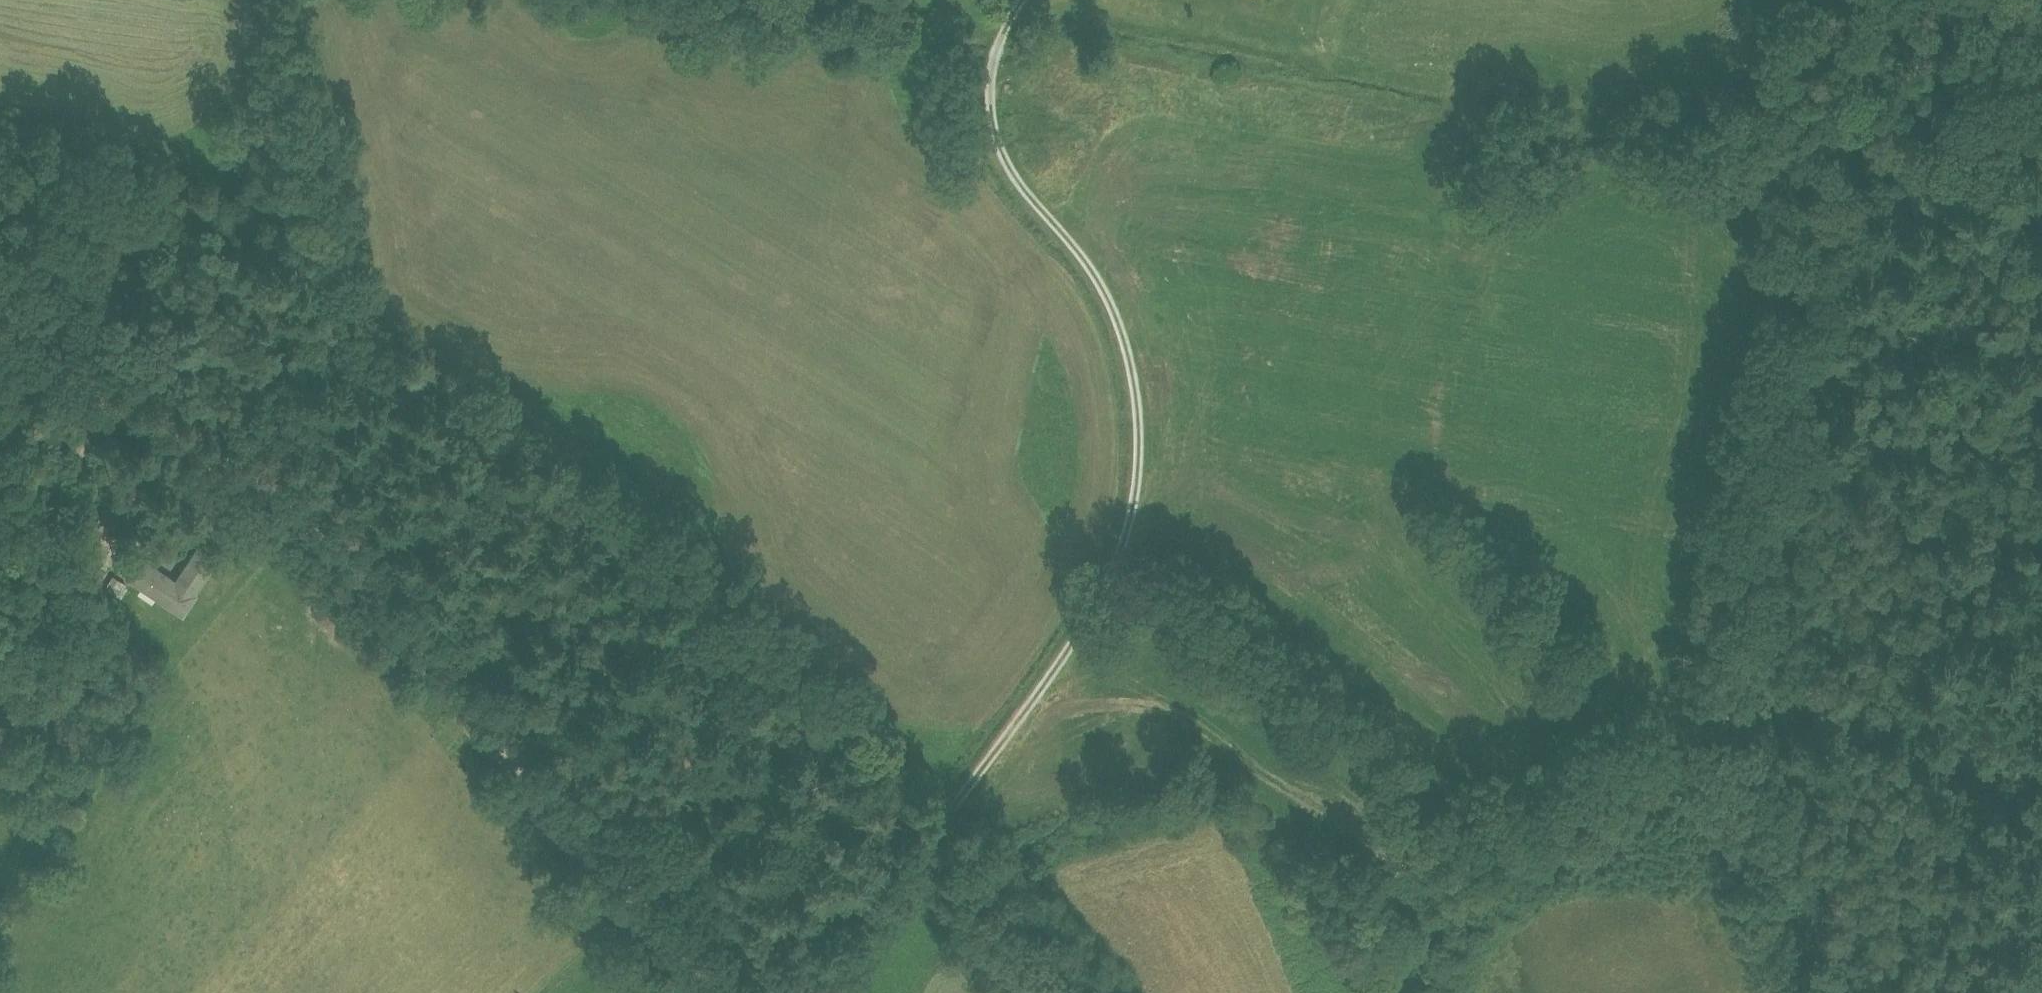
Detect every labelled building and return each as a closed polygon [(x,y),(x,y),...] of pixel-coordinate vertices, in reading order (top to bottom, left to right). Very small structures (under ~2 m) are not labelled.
[(175,579),(195,594),(219,560),(199,547),(175,579)] [(195,594),(175,579),(139,556),(124,577),(183,617),(198,597),(195,594)] [(114,576),(106,588),(120,597),(128,585),(114,576)]
